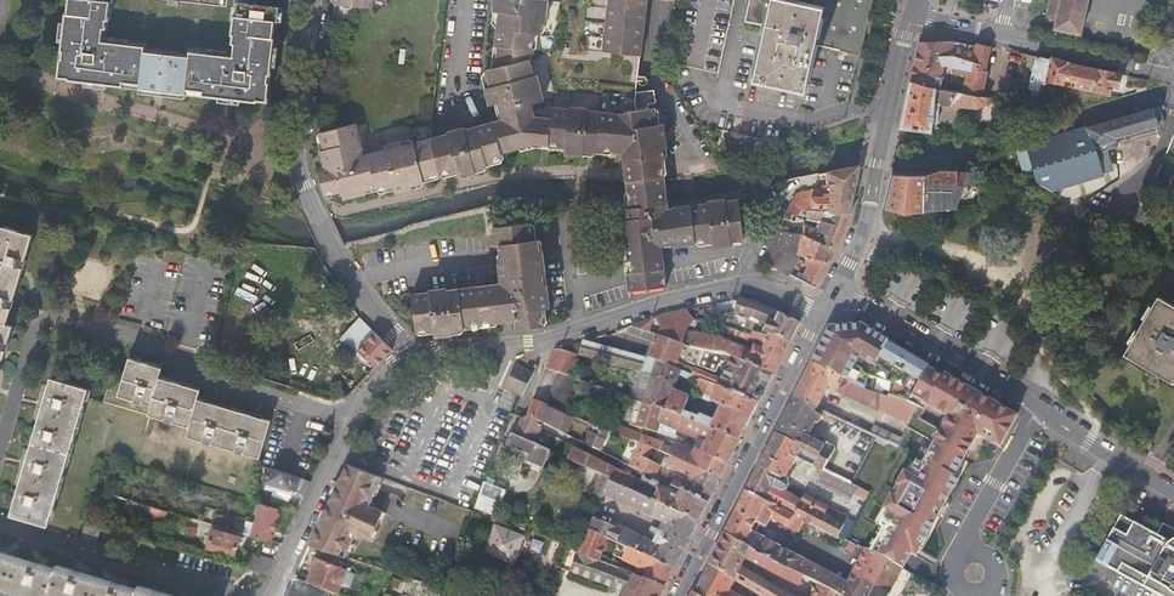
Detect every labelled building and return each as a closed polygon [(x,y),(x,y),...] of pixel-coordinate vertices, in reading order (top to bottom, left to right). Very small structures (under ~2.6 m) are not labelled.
[(118,85),(119,81),(136,83),(136,87),(180,93),(181,89),(198,91),(198,95),(251,102),(251,100),(262,102),(265,83),(263,82),(264,75),(266,75),(270,38),(269,38),(271,20),(272,21),(274,8),(233,3),(232,15),(229,15),(227,34),(228,34),(227,43),(230,43),(228,56),(186,50),(185,56),(140,50),(141,45),(98,40),(100,27),(103,28),(104,18),(105,19),(107,0),(65,0),(64,12),(62,12),(57,49),(59,49),(58,57),(56,57),(54,76),(65,77),(65,79),(118,85)] [(647,0),(491,0),(490,11),(496,11),(493,46),(499,47),(497,67),(486,71),(490,88),(483,90),(486,107),(493,105),(496,122),(463,130),(463,128),(450,131),(446,132),(446,134),(385,150),(386,153),(367,158),(357,120),(321,129),(325,143),(321,144),(325,161),(318,163),(326,191),(343,187),(345,195),(394,182),(395,187),(455,172),(455,174),(459,174),(463,173),(464,176),(474,173),(473,170),(486,168),(485,164),(502,160),(500,153),(533,145),(549,147),(565,148),(565,153),(582,156),(582,153),(597,154),(597,150),(622,153),(625,178),(627,192),(628,205),(629,209),(621,210),(624,244),(626,244),(629,274),(626,275),(628,294),(665,289),(661,250),(714,243),(715,246),(732,245),(744,243),(740,201),(725,202),(725,201),(707,203),(708,205),(667,210),(666,203),(665,189),(663,177),(661,160),(664,159),(662,148),(665,147),(661,123),(655,124),(653,108),(648,108),(648,103),(654,102),(652,86),(642,89),(637,90),(647,0)] [(332,16),(349,17),(351,4),(371,6),(372,0),(334,0),(332,16)] [(806,90),(816,44),(859,54),(871,0),(815,0),(814,3),(802,0),(752,0),(747,19),(766,24),(761,46),(753,79),(806,90)] [(1053,29),(1081,34),(1088,0),(1060,0),(1053,29)] [(971,71),(970,79),(966,79),(965,86),(951,84),(949,92),(987,99),(984,91),(988,73),(988,70),(986,70),(991,46),(973,42),(971,46),(951,40),(948,39),(948,41),(936,42),(936,41),(919,42),(915,57),(913,67),(909,83),(926,89),(938,91),(939,86),(942,85),(946,67),(954,66),(954,69),(971,71)] [(1045,83),(1065,87),(1066,80),(1076,83),(1075,89),(1095,93),(1100,71),(1050,56),(1050,59),(1036,56),(1028,89),(1043,93),(1045,83)] [(1095,93),(1110,96),(1111,88),(1117,89),(1120,75),(1100,71),(1095,93)] [(1137,89),(1145,91),(1147,81),(1139,79),(1137,89)] [(931,134),(934,105),(943,106),(943,109),(960,110),(960,108),(977,109),(985,105),(987,99),(949,92),(938,91),(926,89),(909,83),(900,128),(931,134)] [(1023,94),(1024,88),(1016,87),(1013,103),(1019,104),(1028,105),(1030,95),(1023,94)] [(1033,123),(1036,107),(1028,105),(1019,104),(1016,121),(1033,123)] [(1130,135),(1157,126),(1155,120),(1167,117),(1163,105),(1028,147),(1031,157),(1036,174),(1039,185),(1043,197),(1044,197),(1115,175),(1105,143),(1123,137),(1130,135)] [(1075,113),(1074,107),(1067,108),(1067,111),(1068,117),(1075,116),(1075,113)] [(1166,158),(1173,162),(1173,160),(1173,141),(1166,158)] [(1028,147),(1017,150),(1020,160),(1031,157),(1028,147)] [(1031,157),(1020,160),(1025,177),(1036,174),(1031,157)] [(817,210),(849,212),(860,164),(828,171),(829,179),(826,179),(827,184),(829,184),(829,186),(822,187),(822,189),(811,191),(801,193),(797,195),(791,205),(802,211),(809,211),(817,210)] [(978,169),(978,166),(971,168),(957,208),(977,205),(986,178),(976,173),(978,169)] [(957,173),(941,172),(935,174),(926,177),(925,212),(932,211),(957,208),(971,168),(957,173)] [(925,212),(926,177),(893,176),(885,208),(908,214),(925,212)] [(791,205),(787,212),(799,218),(802,211),(791,205)] [(835,249),(849,212),(817,210),(809,211),(808,219),(822,221),(818,229),(804,224),(804,230),(789,226),(788,228),(787,232),(805,236),(835,249)] [(2,359),(12,325),(5,323),(32,233),(0,224),(0,359),(2,359)] [(411,331),(429,329),(430,337),(449,336),(449,331),(460,330),(460,326),(511,320),(512,330),(539,327),(538,311),(546,311),(543,286),(541,286),(540,277),(542,276),(540,252),(536,252),(534,240),(530,240),(528,225),(490,229),(492,246),(495,246),(496,263),(494,263),(496,285),(441,290),(441,288),(432,289),(424,290),(424,292),(407,294),(411,331)] [(770,245),(806,262),(808,257),(828,261),(829,262),(835,249),(805,236),(787,232),(778,230),(770,245)] [(1154,253),(1162,257),(1168,244),(1159,240),(1154,253)] [(799,278),(806,262),(770,245),(762,260),(799,278)] [(817,286),(828,261),(808,257),(806,262),(799,278),(817,288),(818,287),(817,286)] [(769,333),(789,343),(799,323),(779,311),(739,298),(739,299),(735,314),(750,317),(757,320),(750,334),(768,335),(769,333)] [(1151,298),(1118,354),(1167,382),(1173,370),(1173,311),(1151,298)] [(691,347),(724,354),(748,364),(773,376),(789,343),(769,333),(768,335),(750,334),(730,329),(727,329),(706,324),(705,329),(735,337),(735,338),(749,341),(754,339),(766,341),(762,348),(754,345),(751,351),(718,337),(693,334),(693,337),(686,334),(694,321),(685,310),(675,312),(658,317),(661,325),(657,336),(682,345),(690,348),(691,347)] [(653,319),(630,326),(656,336),(657,332),(650,328),(653,319)] [(391,350),(361,320),(344,339),(375,367),(391,350)] [(889,341),(861,324),(829,328),(811,362),(855,384),(863,387),(867,375),(890,383),(886,394),(908,402),(929,367),(888,342),(889,341)] [(1052,340),(1049,335),(1044,339),(1047,342),(1048,343),(1052,340)] [(641,372),(645,359),(600,346),(599,336),(560,349),(578,354),(641,372)] [(648,358),(680,371),(682,365),(675,363),(682,345),(657,336),(648,358)] [(560,349),(555,351),(548,370),(559,374),(569,377),(578,354),(560,349)] [(694,376),(700,379),(759,403),(773,376),(748,364),(724,354),(721,359),(729,363),(721,380),(695,369),(695,370),(687,366),(684,373),(694,376)] [(645,403),(671,412),(711,427),(739,441),(759,403),(700,379),(696,390),(714,397),(712,401),(722,405),(715,422),(700,416),(699,418),(684,412),(690,398),(673,391),(680,376),(692,381),(694,376),(684,373),(680,371),(648,358),(646,357),(645,359),(641,372),(653,376),(645,403)] [(120,385),(113,383),(110,391),(106,390),(104,397),(49,380),(9,516),(80,537),(105,452),(230,491),(241,455),(259,460),(271,421),(197,399),(199,390),(158,377),(161,368),(128,358),(120,385)] [(878,410),(908,422),(916,405),(908,402),(886,394),(863,387),(855,384),(811,362),(794,396),(817,408),(828,386),(837,390),(836,391),(877,411),(878,410)] [(228,368),(242,372),(243,367),(230,363),(228,368)] [(515,364),(503,387),(523,397),(535,374),(515,364)] [(989,405),(978,399),(980,395),(930,365),(929,367),(908,402),(916,405),(934,414),(978,435),(1001,446),(1003,443),(1018,417),(992,401),(989,405)] [(547,407),(564,413),(576,380),(569,377),(559,374),(547,407)] [(289,387),(305,392),(307,387),(291,381),(289,387)] [(815,412),(817,408),(794,396),(776,434),(802,447),(798,457),(823,469),(824,470),(835,448),(834,445),(809,433),(814,422),(817,423),(818,422),(820,420),(820,417),(820,415),(815,412)] [(547,407),(534,402),(528,416),(558,431),(565,414),(564,413),(547,407)] [(706,453),(729,463),(739,441),(711,427),(671,412),(645,403),(638,427),(658,433),(661,423),(711,444),(706,453)] [(934,414),(916,405),(908,422),(906,427),(936,444),(926,460),(939,466),(946,450),(938,447),(940,441),(945,443),(949,433),(945,431),(946,427),(931,420),(934,414)] [(939,466),(956,474),(978,436),(978,435),(934,414),(931,420),(946,427),(945,431),(949,433),(945,443),(940,441),(938,447),(946,450),(939,466)] [(729,463),(706,453),(699,450),(695,451),(678,443),(677,444),(670,441),(668,446),(664,444),(664,443),(613,424),(610,433),(640,443),(654,447),(672,456),(721,478),(729,463)] [(887,441),(897,446),(901,439),(874,426),(870,434),(886,442),(887,441)] [(590,431),(585,441),(601,449),(606,439),(590,431)] [(506,448),(529,458),(535,445),(513,434),(506,448)] [(802,447),(776,434),(746,491),(792,515),(799,503),(844,526),(848,519),(849,517),(805,495),(802,501),(784,490),(786,489),(788,485),(787,479),(785,479),(794,460),(798,457),(802,447)] [(1001,446),(978,435),(978,436),(1000,448),(1001,446)] [(661,466),(648,460),(654,447),(640,443),(629,465),(656,478),(661,466)] [(535,445),(529,458),(525,467),(542,475),(552,453),(535,445)] [(590,457),(591,456),(573,448),(568,460),(604,476),(611,479),(610,481),(635,492),(641,481),(590,457)] [(690,478),(688,481),(677,476),(672,486),(683,491),(708,504),(721,478),(672,456),(667,467),(690,478)] [(905,473),(899,484),(903,487),(896,498),(892,496),(889,502),(905,511),(929,522),(933,514),(935,515),(937,511),(932,507),(939,498),(943,501),(946,497),(944,496),(955,476),(956,474),(939,466),(926,460),(924,465),(918,462),(910,476),(905,473)] [(382,478),(347,464),(309,544),(316,546),(345,556),(357,532),(370,538),(375,528),(380,519),(384,510),(370,504),(382,478)] [(278,487),(292,492),(299,478),(270,469),(265,484),(278,487)] [(856,493),(860,495),(863,490),(824,470),(823,469),(817,481),(852,500),(856,493)] [(595,495),(603,499),(605,496),(664,522),(660,531),(653,527),(649,534),(656,537),(654,542),(624,529),(623,532),(595,519),(589,531),(590,531),(675,568),(699,522),(654,501),(652,500),(635,492),(610,481),(611,479),(604,476),(595,495)] [(946,497),(948,499),(960,478),(955,476),(944,496),(946,497)] [(896,498),(903,487),(899,484),(892,496),(896,498)] [(289,498),(292,492),(278,487),(276,494),(289,498)] [(479,503),(489,506),(493,491),(484,487),(479,503)] [(699,522),(708,504),(683,491),(679,499),(660,490),(654,501),(699,522)] [(870,493),(863,490),(860,495),(868,499),(871,493),(871,492),(870,493)] [(810,525),(816,528),(837,538),(839,536),(844,526),(799,503),(792,515),(746,491),(724,534),(789,567),(820,583),(843,595),(849,583),(848,582),(752,530),(756,522),(766,527),(771,519),(799,533),(803,526),(804,522),(808,516),(813,519),(810,525)] [(905,540),(893,534),(905,511),(889,502),(885,508),(889,511),(881,525),(885,527),(884,530),(904,541),(905,540)] [(145,514),(161,519),(165,519),(167,512),(138,504),(135,514),(145,516),(145,514)] [(279,511),(274,510),(259,505),(250,537),(269,543),(279,511)] [(383,521),(388,511),(384,510),(380,519),(383,521)] [(905,540),(904,541),(915,547),(929,522),(905,511),(893,534),(905,540)] [(143,523),(159,527),(161,519),(145,514),(145,516),(143,523)] [(933,525),(938,516),(935,515),(933,514),(929,522),(933,525)] [(210,525),(228,531),(231,521),(213,515),(210,525)] [(804,522),(810,525),(813,519),(808,516),(804,522)] [(1161,524),(1154,536),(1117,517),(1094,563),(1157,595),(1173,595),(1173,531),(1161,524)] [(839,536),(846,540),(855,523),(848,519),(844,526),(839,536)] [(803,526),(814,531),(816,528),(810,525),(804,522),(803,526)] [(929,522),(915,547),(904,541),(892,564),(902,569),(912,552),(916,555),(933,525),(929,522)] [(881,525),(877,533),(881,535),(884,530),(885,527),(881,525)] [(183,534),(193,537),(195,530),(185,527),(183,534)] [(82,540),(97,544),(100,532),(85,528),(82,540)] [(379,530),(375,528),(370,538),(375,540),(379,530)] [(486,553),(517,565),(526,540),(496,528),(486,553)] [(206,549),(233,557),(237,542),(239,538),(211,530),(206,549)] [(884,530),(881,535),(871,552),(892,564),(904,541),(884,530)] [(665,588),(675,568),(590,531),(580,554),(665,588)] [(736,581),(752,590),(763,595),(791,595),(741,567),(746,558),(783,578),(789,567),(724,534),(709,565),(736,581)] [(871,552),(865,549),(853,573),(889,593),(893,587),(898,576),(902,569),(892,564),(871,552)] [(135,586),(134,590),(55,565),(53,569),(0,552),(0,594),(7,595),(167,595),(135,586)] [(665,588),(580,554),(578,553),(570,572),(626,593),(624,595),(661,595),(665,588)] [(251,554),(245,570),(266,576),(274,561),(251,554)] [(307,581),(336,593),(346,570),(317,558),(307,581)] [(730,591),(736,581),(709,565),(694,593),(699,595),(739,595),(730,591)] [(844,595),(888,595),(889,593),(853,573),(848,582),(849,583),(843,595),(844,595)] [(897,589),(903,578),(898,576),(893,587),(897,589)] [(843,595),(820,583),(813,595),(844,595),(843,595)]
